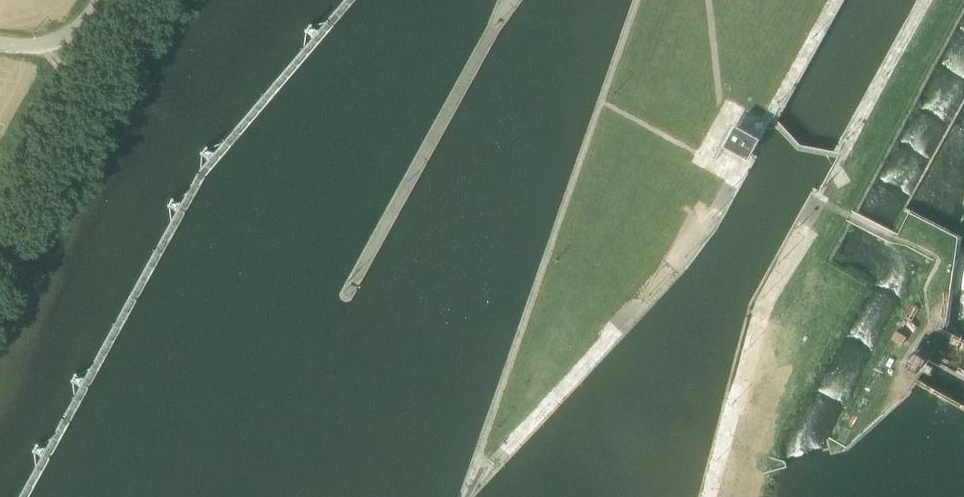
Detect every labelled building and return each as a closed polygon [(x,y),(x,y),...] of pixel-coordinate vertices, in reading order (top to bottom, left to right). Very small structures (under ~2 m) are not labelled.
[(749,160),(761,138),(736,125),(725,146),(749,160)]
